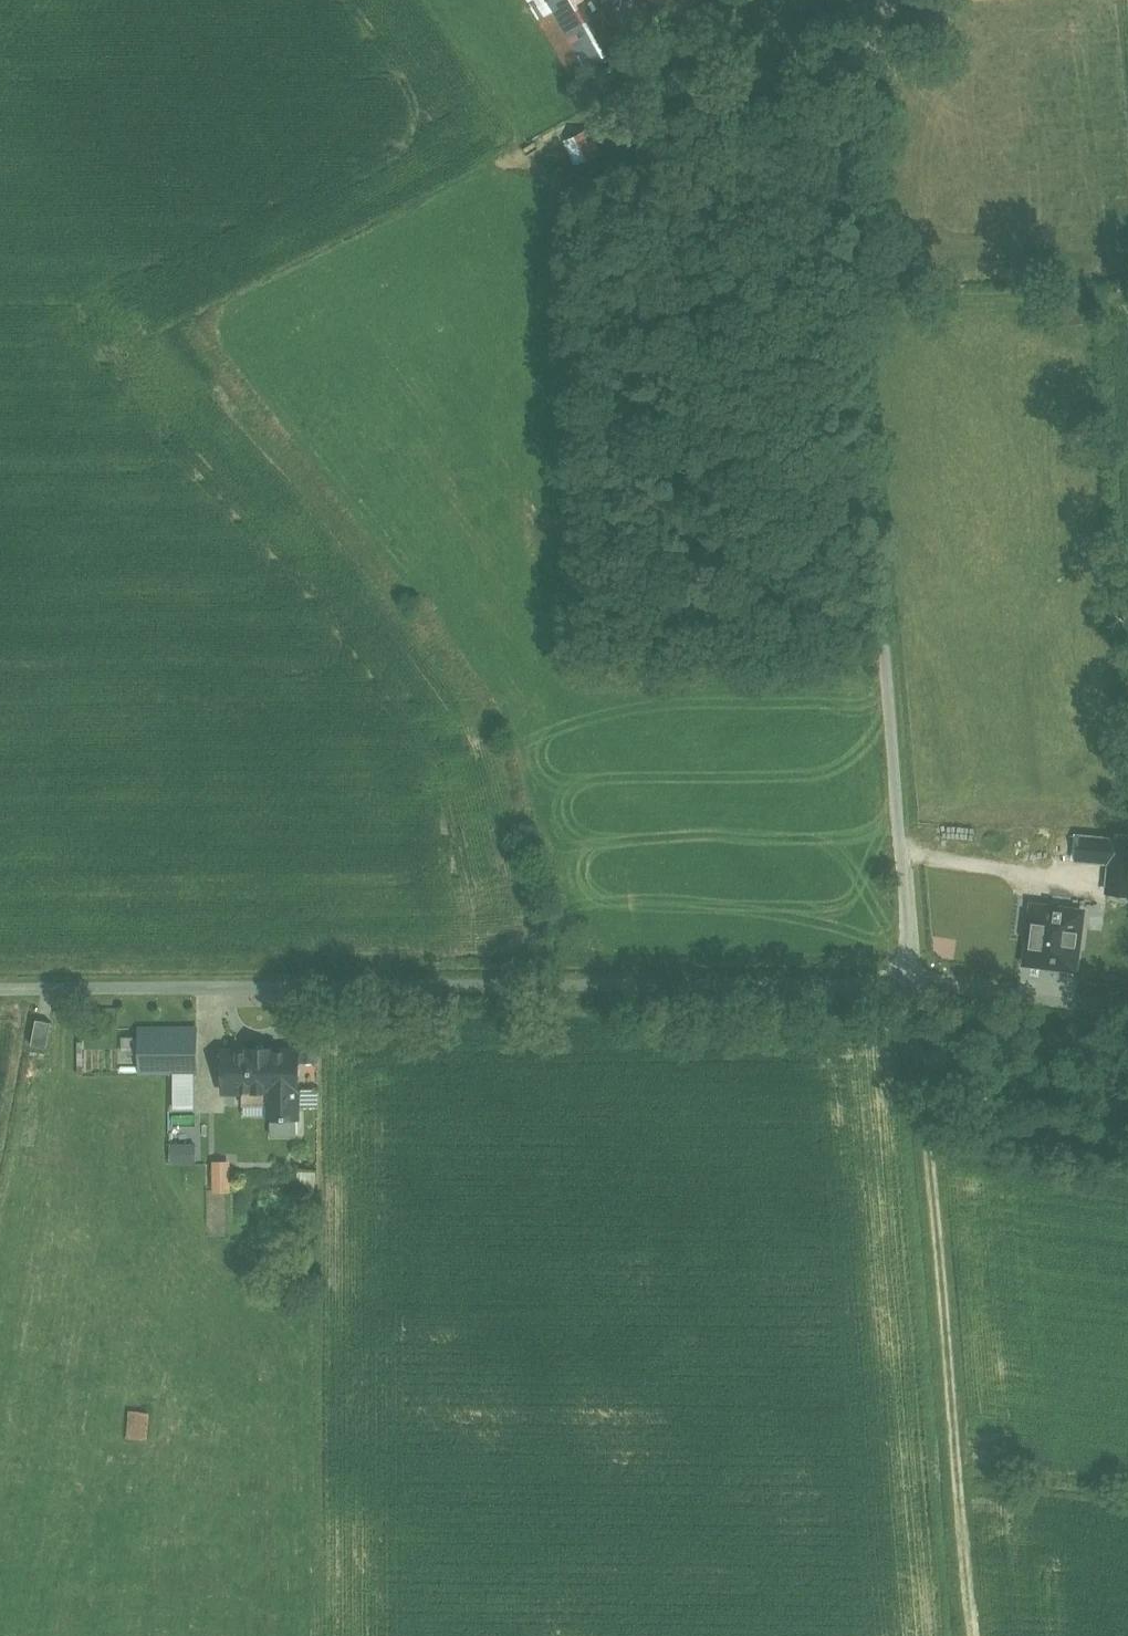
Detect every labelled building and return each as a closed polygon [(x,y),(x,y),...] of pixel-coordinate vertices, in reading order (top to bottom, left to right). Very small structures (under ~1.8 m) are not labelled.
[(577,0),(550,0),(588,65),(608,54),(577,0)] [(604,162),(590,129),(569,139),(584,171),(604,162)] [(1106,893),(1127,894),(1127,835),(1078,833),(1076,861),(1107,862),(1106,893)] [(1034,905),(1026,961),(1074,968),(1082,912),(1034,905)] [(30,1044),(45,1047),(51,1020),(37,1017),(30,1044)] [(196,1028),(141,1029),(142,1073),(197,1072),(196,1028)] [(298,1050),(225,1051),(226,1091),(271,1090),(272,1117),(299,1116),(298,1050)] [(197,1162),(196,1142),(169,1143),(170,1163),(197,1162)] [(231,1192),(230,1160),(212,1160),(212,1192),(231,1192)] [(127,1439),(149,1439),(150,1410),(128,1410),(127,1439)]
